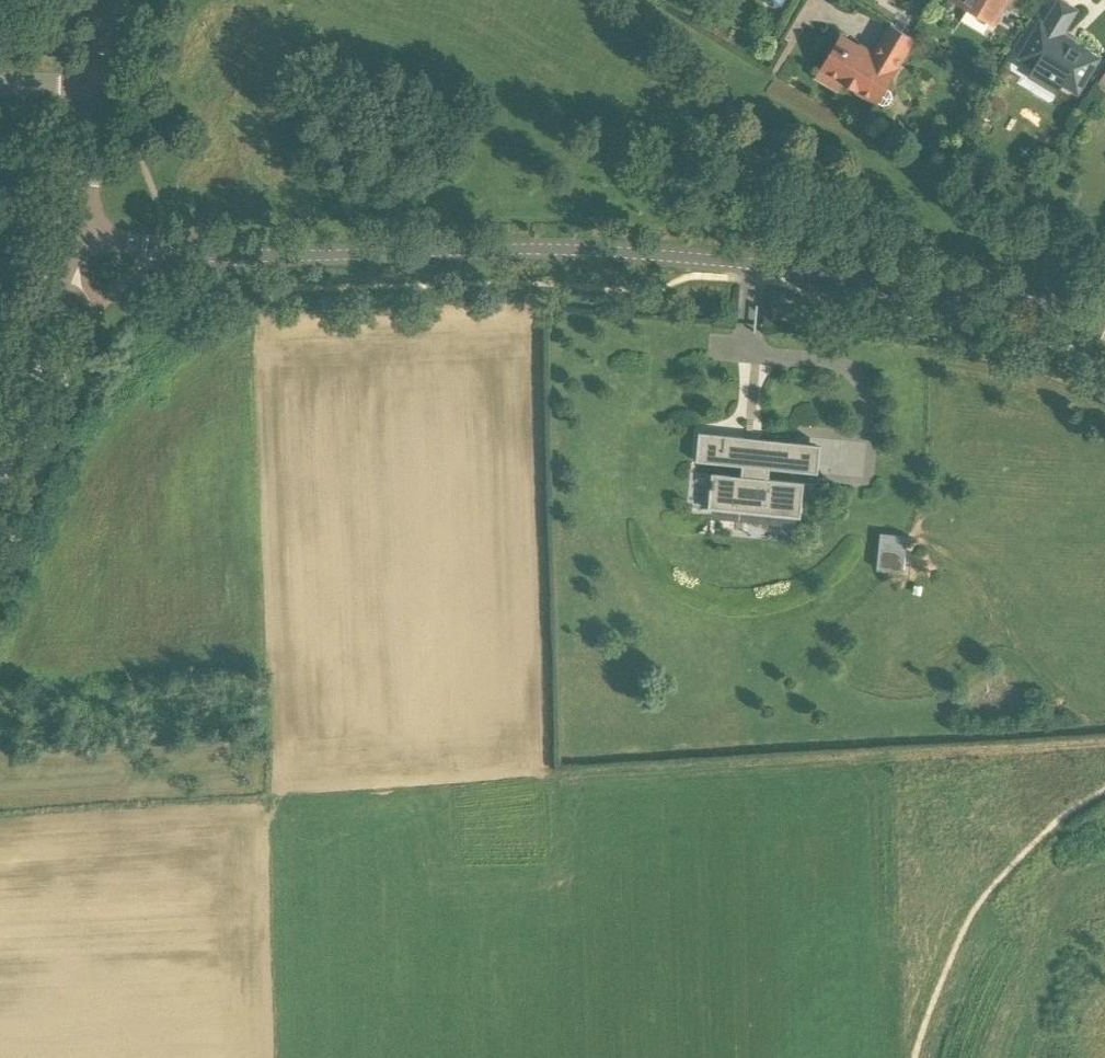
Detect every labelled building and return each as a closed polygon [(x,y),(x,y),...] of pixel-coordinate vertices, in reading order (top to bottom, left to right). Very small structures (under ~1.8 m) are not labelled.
[(1019,14),(1027,0),(961,0),(964,2),(962,6),(994,25),(1005,6),(1019,14)] [(1077,92),(1097,60),(1060,37),(1076,11),(1060,1),(1044,27),(1041,25),(1021,57),(1077,92)] [(916,40),(891,25),(873,55),(842,37),(817,78),(838,91),(843,83),(878,104),(879,102),(883,105),(890,103),(893,97),(892,91),(887,88),(916,40)] [(804,481),(768,478),(769,468),(817,472),(820,442),(700,433),(698,463),(741,466),(740,476),(713,474),(710,511),(802,517),(804,481)] [(908,536),(881,534),(877,569),(904,572),(908,536)]
